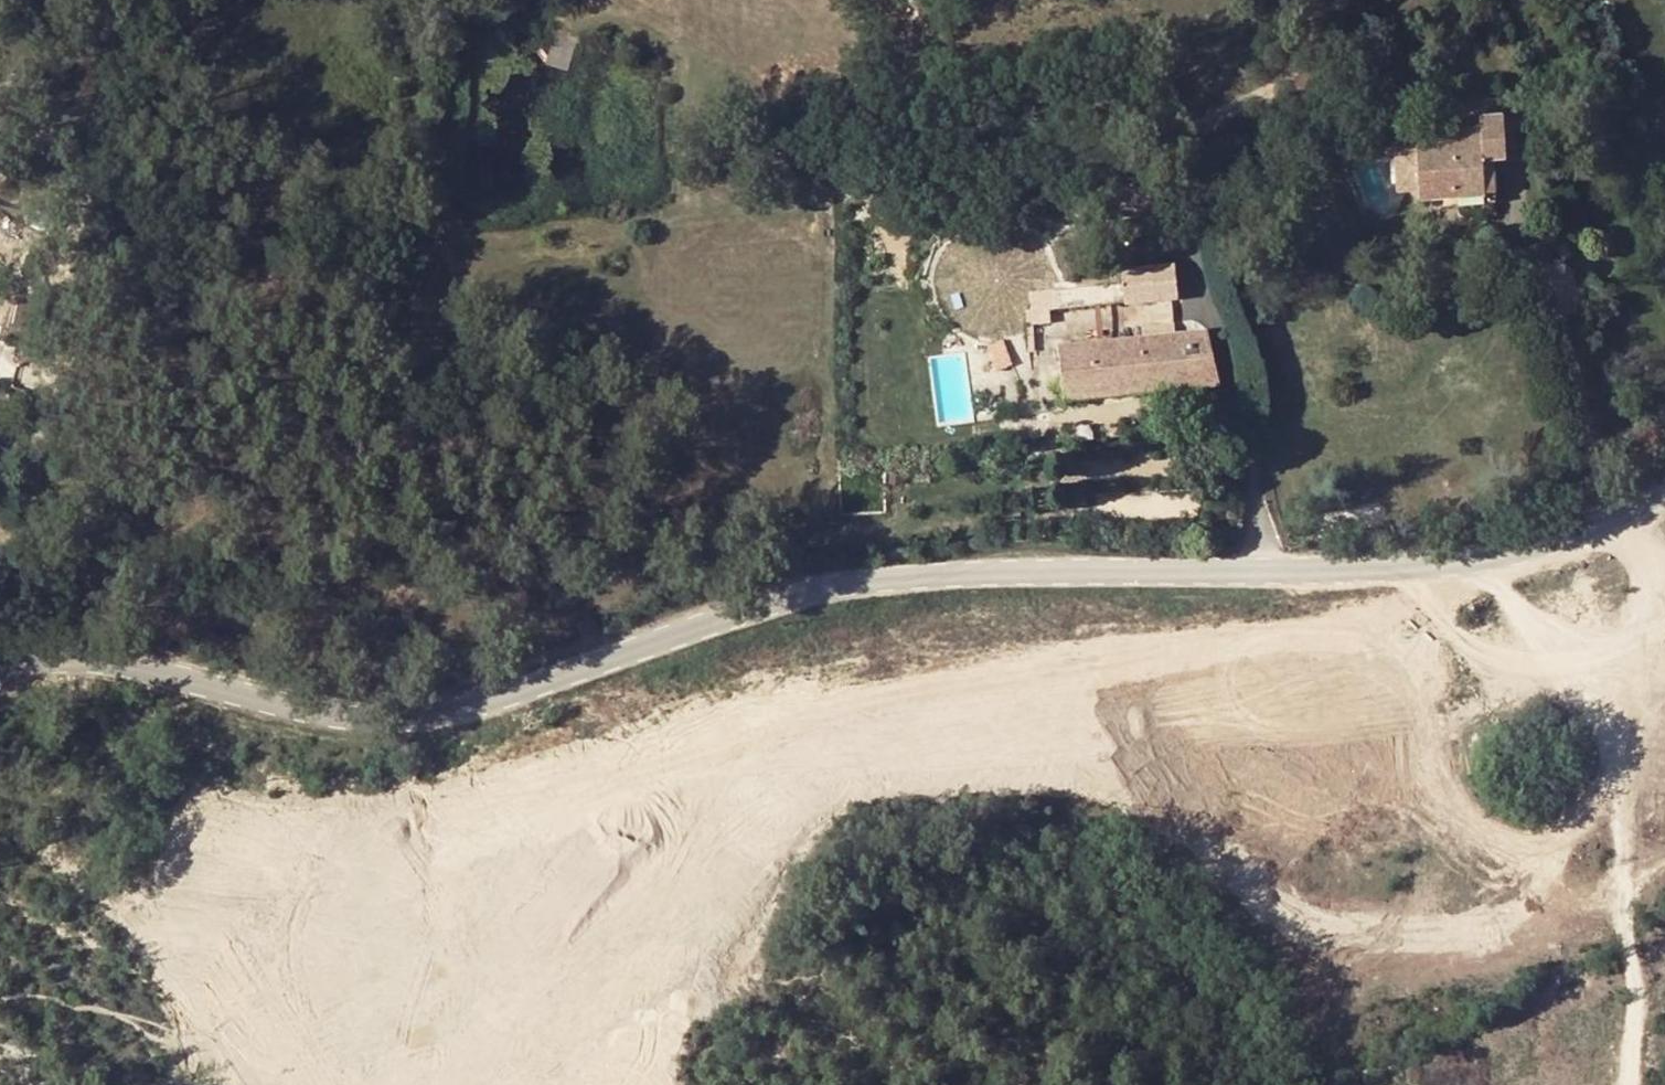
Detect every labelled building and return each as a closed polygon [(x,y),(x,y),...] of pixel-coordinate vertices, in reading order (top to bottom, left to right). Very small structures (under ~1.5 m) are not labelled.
[(1458,143),(1415,146),(1419,193),(1419,203),(1486,199),(1486,196),(1497,195),(1494,163),(1506,162),(1504,115),(1479,117),(1480,127),(1457,129),(1458,143)] [(1393,149),(1397,194),(1419,193),(1415,146),(1393,149)] [(1139,322),(1173,320),(1172,299),(1187,299),(1185,260),(1136,263),(1139,322)] [(1223,382),(1209,330),(1063,349),(1072,402),(1223,382)] [(1017,373),(1006,345),(988,354),(998,381),(1017,373)]
